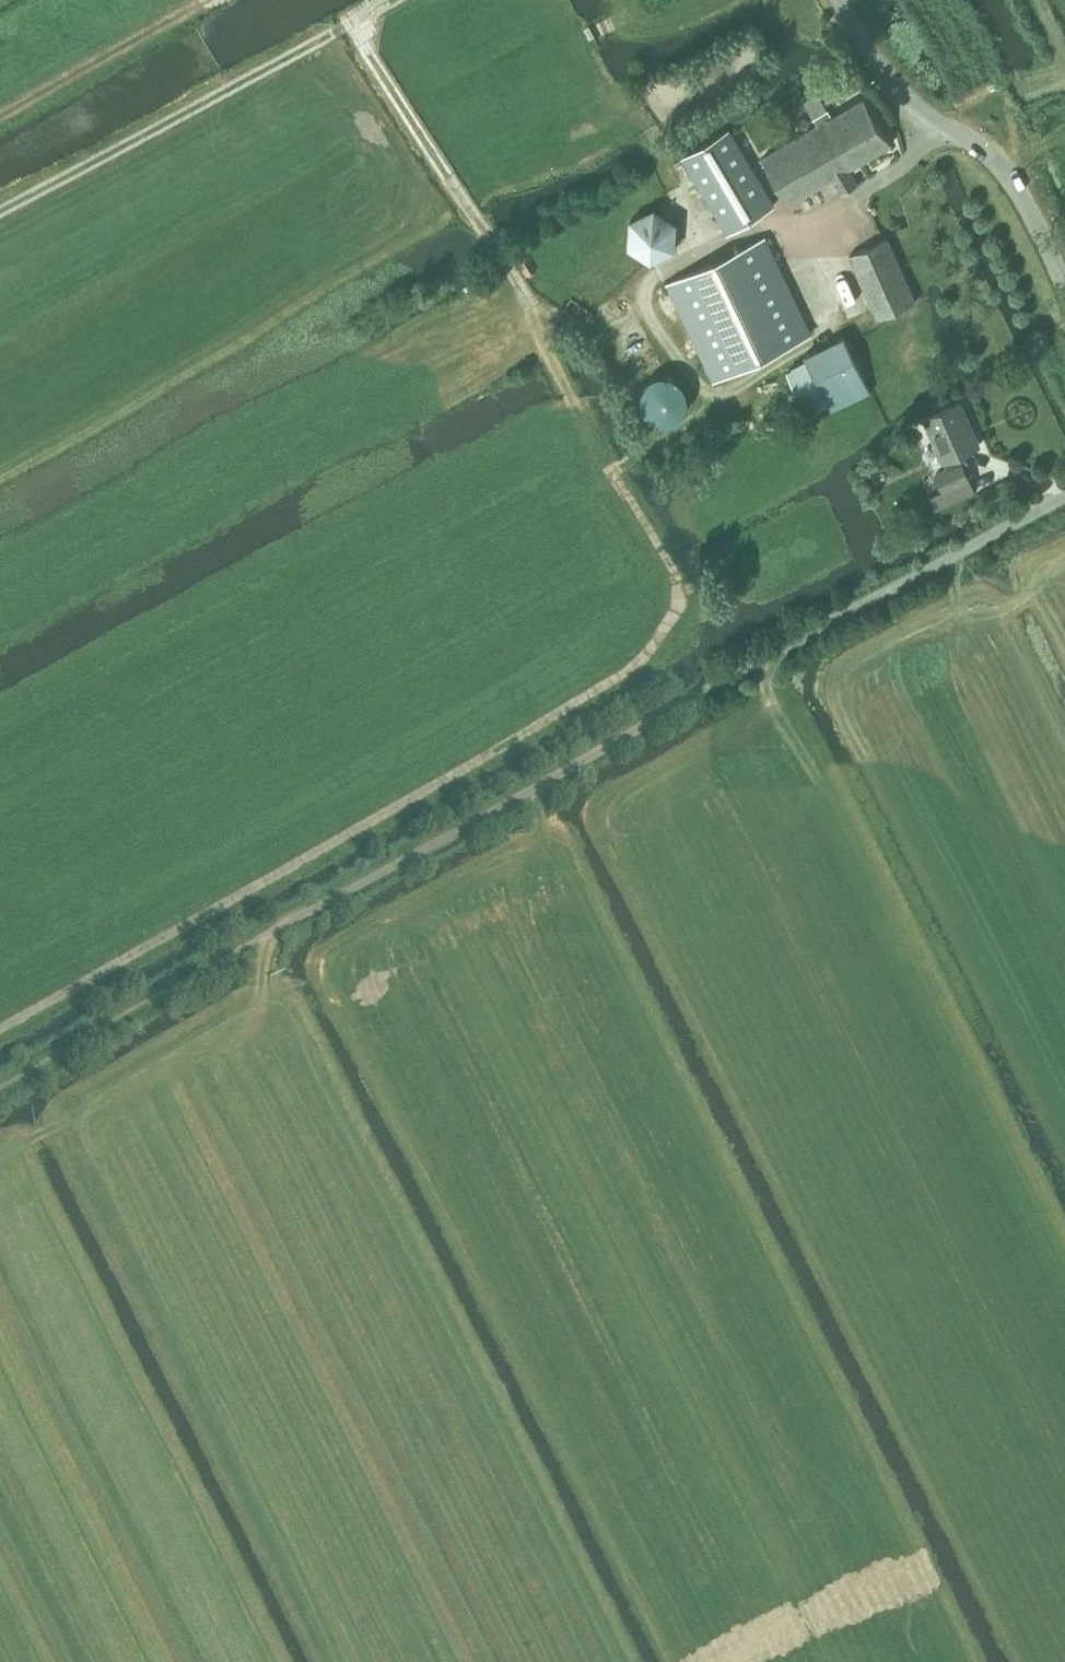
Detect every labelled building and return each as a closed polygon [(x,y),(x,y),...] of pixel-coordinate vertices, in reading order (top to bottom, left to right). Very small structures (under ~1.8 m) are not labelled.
[(820,126),(763,160),(791,205),(892,144),(865,98),(833,117),(816,89),(803,97),(820,126)] [(681,159),(726,236),(773,208),(728,133),(681,159)] [(889,238),(852,254),(879,318),(916,302),(889,238)] [(764,239),(666,285),(711,382),(810,335),(764,239)] [(844,337),(805,356),(831,410),(870,392),(844,337)] [(673,398),(673,392),(672,386),(669,381),(665,376),(660,373),(655,371),(649,370),(643,370),(638,371),(633,374),(628,378),(625,382),(622,388),(621,393),(621,399),(623,405),(626,410),(629,414),(634,418),(639,420),(645,421),(651,421),(657,420),(662,417),(666,413),(670,409),(672,403),(673,398)] [(959,402),(924,417),(946,468),(934,473),(942,491),(968,480),(958,456),(979,446),(959,402)]
